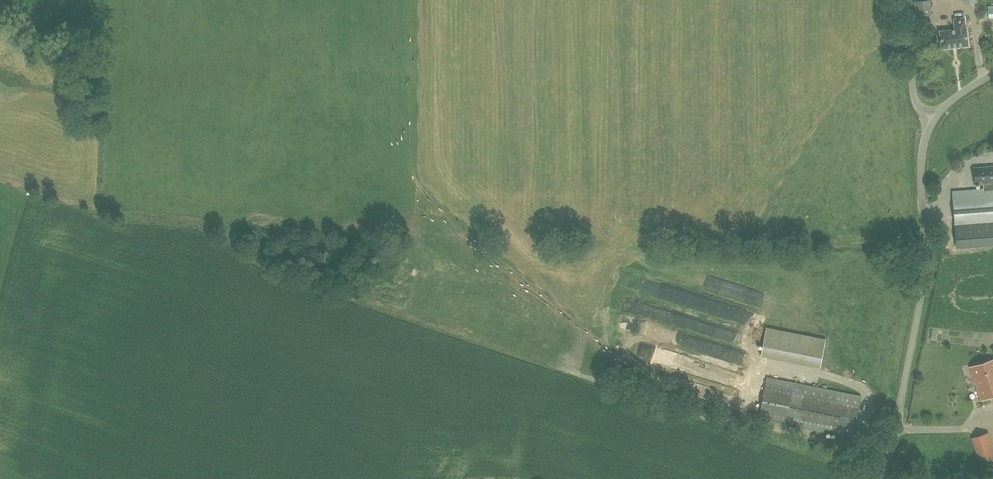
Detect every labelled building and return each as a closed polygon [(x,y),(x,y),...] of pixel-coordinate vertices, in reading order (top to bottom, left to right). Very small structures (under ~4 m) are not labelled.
[(933,12),(931,0),(929,0),(915,1),(916,15),(933,14),(933,12)] [(964,18),(954,19),(954,29),(940,30),(939,30),(939,31),(941,47),(941,49),(942,48),(967,46),(968,46),(968,45),(966,29),(966,28),(965,28),(964,18)] [(973,167),(974,183),(983,182),(983,188),(952,190),(956,245),(992,242),(992,165),(973,167)] [(970,367),(980,400),(992,396),(992,360),(970,367)] [(767,378),(759,419),(854,437),(862,397),(767,378)] [(992,458),(992,448),(988,432),(972,438),(980,462),(992,458)]
